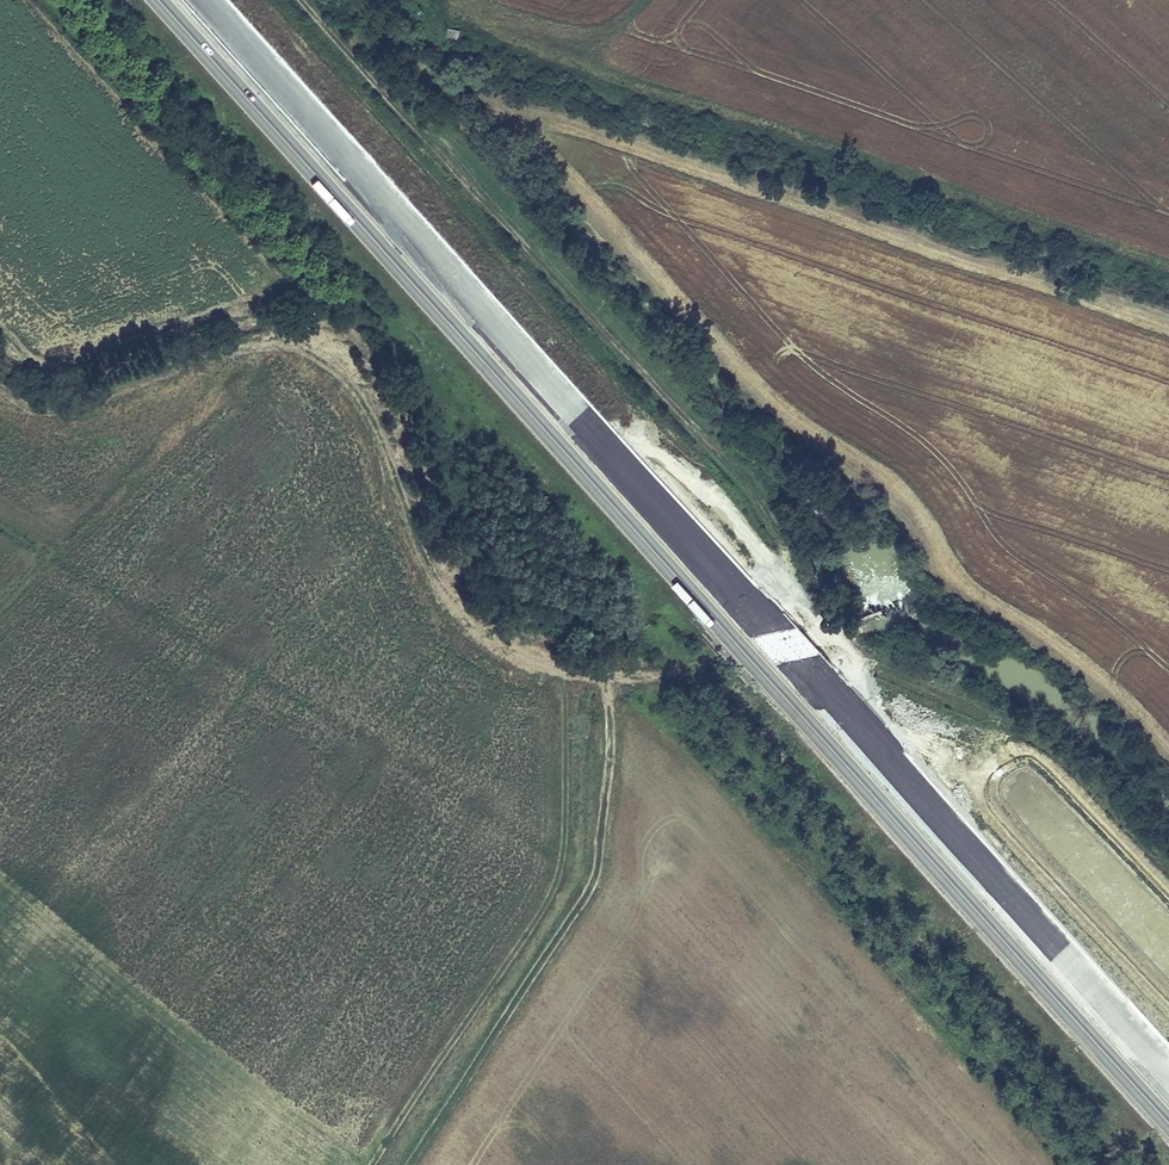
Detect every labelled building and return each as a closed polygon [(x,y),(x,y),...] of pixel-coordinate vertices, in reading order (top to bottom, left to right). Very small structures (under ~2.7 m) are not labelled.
[(448,27),(447,36),(458,39),(460,31),(448,27)]
